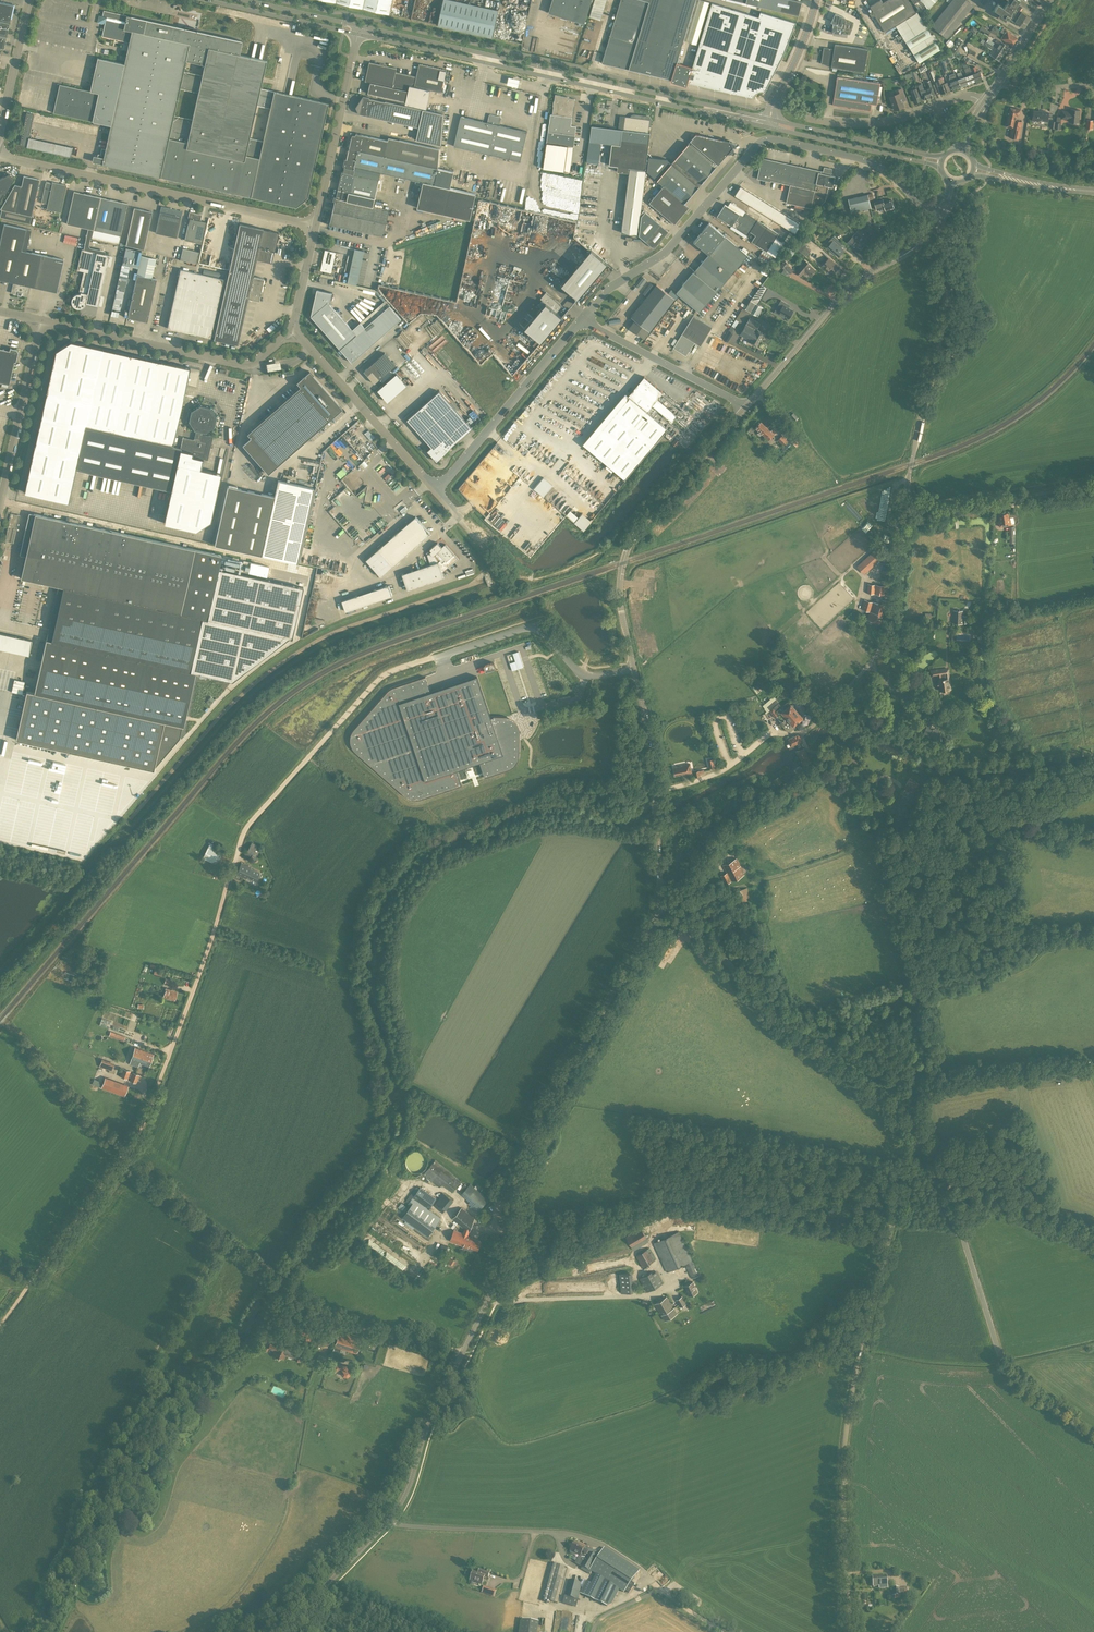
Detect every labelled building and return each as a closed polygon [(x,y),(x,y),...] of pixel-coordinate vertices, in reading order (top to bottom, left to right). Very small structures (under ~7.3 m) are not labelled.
[(391,15),(394,0),(324,0),(391,15)] [(438,26),(492,38),(499,10),(453,0),(443,0),(438,26)] [(549,13),(585,24),(592,0),(553,0),(549,13)] [(602,63),(629,69),(672,79),(692,14),(696,0),(621,0),(602,63)] [(746,3),(798,15),(802,1),(796,0),(746,0),(746,3)] [(895,25),(916,12),(908,0),(886,0),(883,2),(881,0),(879,0),(870,6),(873,11),(869,13),(872,17),(875,15),(885,32),(895,25)] [(921,13),(927,8),(928,10),(937,0),(912,0),(921,13)] [(944,4),(947,6),(931,25),(947,38),(974,5),(968,0),(945,0),(946,1),(944,4)] [(1017,20),(1020,15),(1018,14),(1023,7),(1017,3),(1019,0),(994,0),(998,2),(994,8),(1000,12),(998,16),(1005,21),(1008,17),(1012,20),(1013,17),(1017,20)] [(4,49),(14,5),(0,2),(0,48),(4,49)] [(761,91),(762,91),(764,91),(765,91),(766,89),(767,88),(767,87),(773,74),(775,73),(774,72),(781,59),(782,59),(782,57),(784,53),(788,44),(789,43),(788,42),(796,22),(760,12),(759,17),(713,3),(688,82),(698,85),(698,86),(699,85),(714,88),(714,89),(715,89),(730,92),(730,93),(731,92),(746,95),(746,96),(747,96),(753,97),(753,96),(754,95),(754,94),(755,94),(756,93),(757,92),(758,92),(759,91),(760,91),(761,91)] [(90,91),(60,84),(53,112),(111,125),(102,164),(296,207),(307,198),(328,103),(260,88),(266,60),(239,54),(242,41),(104,10),(102,18),(103,20),(105,21),(102,36),(129,42),(124,64),(98,58),(90,91)] [(847,24),(846,31),(859,33),(860,30),(858,29),(861,18),(858,17),(859,14),(852,12),(851,16),(849,16),(848,24),(847,24)] [(916,12),(895,25),(920,63),(941,50),(926,26),(925,26),(916,12)] [(1020,15),(1017,20),(1015,22),(1024,28),(1030,18),(1022,12),(1020,15)] [(842,24),(843,17),(834,15),(832,32),(841,34),(842,29),(844,30),(845,24),(842,24)] [(983,34),(984,33),(988,35),(990,32),(981,26),(978,31),(983,34)] [(990,31),(996,35),(999,30),(994,26),(990,31)] [(1007,30),(1003,27),(1000,31),(1004,33),(1001,38),(1013,45),(1018,37),(1007,31),(1007,30)] [(959,39),(952,50),(957,53),(964,42),(959,39)] [(986,41),(996,49),(997,47),(1001,49),(1000,51),(1004,53),(1008,47),(997,39),(994,43),(988,39),(986,41)] [(996,49),(986,41),(984,44),(992,50),(989,54),(999,60),(1004,53),(1000,51),(1001,49),(997,47),(996,49)] [(821,63),(831,65),(831,67),(864,73),(868,49),(835,44),(834,49),(823,47),(821,63)] [(944,62),(948,60),(946,56),(939,60),(944,72),(947,70),(944,62)] [(965,59),(966,61),(972,64),(973,64),(976,66),(978,62),(974,61),(967,56),(965,59)] [(406,101),(410,85),(412,76),(396,72),(397,68),(370,62),(365,81),(371,82),(368,93),(406,101)] [(417,77),(412,76),(410,85),(441,92),(447,70),(420,63),(417,77)] [(965,77),(964,77),(967,84),(975,81),(976,82),(976,81),(973,73),(972,71),(971,71),(969,66),(967,67),(966,64),(962,65),(966,73),(964,74),(965,77)] [(972,70),(972,71),(973,73),(976,81),(978,81),(979,80),(979,79),(982,78),(979,71),(978,72),(975,66),(971,68),(972,70)] [(937,86),(940,94),(950,90),(947,82),(945,83),(942,76),(936,79),(932,70),(928,72),(932,81),(934,80),(936,86),(937,86)] [(959,79),(958,79),(960,86),(967,84),(964,77),(963,77),(961,71),(957,73),(959,79)] [(960,86),(958,79),(957,80),(954,73),(949,75),(950,77),(949,78),(950,82),(953,89),(956,88),(957,88),(960,88),(960,87),(960,86)] [(833,105),(847,107),(847,108),(851,109),(851,108),(870,111),(872,103),(877,104),(880,83),(837,76),(833,105)] [(520,79),(509,77),(507,85),(518,87),(520,79)] [(928,87),(926,88),(929,98),(935,95),(930,81),(926,82),(928,87)] [(929,98),(926,88),(924,89),(922,84),(918,85),(923,100),(929,98)] [(911,88),(911,90),(910,90),(914,102),(921,100),(917,88),(915,89),(914,86),(911,88)] [(902,99),(905,98),(902,88),(896,91),(897,94),(890,97),(894,109),(904,106),(902,99)] [(569,98),(569,97),(561,96),(561,95),(555,94),(554,101),(553,106),(554,106),(552,114),(551,114),(548,131),(545,156),(550,156),(552,143),(574,146),(575,135),(576,126),(571,126),(574,105),(575,100),(575,99),(569,98)] [(359,114),(382,119),(419,127),(416,139),(441,145),(443,114),(386,101),(385,102),(370,98),(363,96),(356,107),(359,114)] [(1010,107),(1008,118),(1006,127),(1011,128),(1009,137),(1018,139),(1022,121),(1016,120),(1017,115),(1019,116),(1021,110),(1010,107)] [(1069,111),(1062,111),(1061,118),(1069,119),(1068,121),(1073,122),(1073,119),(1079,120),(1080,110),(1070,109),(1069,111)] [(1042,111),(1034,110),(1033,120),(1038,121),(1039,119),(1047,121),(1049,112),(1042,111)] [(29,137),(34,114),(27,113),(19,145),(27,147),(71,157),(73,147),(29,137)] [(461,116),(454,146),(520,161),(527,131),(500,125),(502,118),(501,117),(490,114),(489,115),(488,122),(461,116)] [(620,115),(618,128),(623,129),(623,130),(622,130),(621,145),(614,144),(611,165),(618,166),(617,171),(628,173),(628,167),(646,169),(650,134),(648,133),(649,126),(650,126),(651,119),(648,116),(635,114),(635,117),(620,115)] [(349,148),(438,168),(439,149),(389,137),(389,141),(356,133),(356,135),(352,135),(352,138),(350,137),(347,148),(349,148)] [(696,134),(690,142),(717,165),(736,143),(696,134)] [(657,180),(664,185),(685,203),(717,165),(690,142),(657,180)] [(345,159),(343,168),(380,176),(381,172),(423,182),(418,208),(445,214),(470,219),(476,193),(451,188),(454,172),(438,168),(349,148),(349,149),(347,149),(345,159)] [(762,160),(758,178),(790,185),(786,202),(817,209),(826,200),(828,186),(833,187),(835,176),(762,160)] [(338,190),(336,196),(374,204),(380,176),(343,168),(338,190)] [(629,169),(621,232),(638,234),(646,171),(629,169)] [(5,193),(6,193),(15,177),(10,174),(0,178),(0,202),(5,193)] [(30,224),(40,179),(24,176),(21,186),(15,184),(0,209),(2,209),(0,217),(30,224)] [(47,209),(61,212),(67,185),(52,182),(52,183),(47,181),(46,182),(41,202),(48,203),(47,209)] [(685,203),(664,185),(649,202),(675,224),(679,219),(685,212),(689,207),(685,203)] [(735,195),(795,233),(801,224),(741,186),(735,195)] [(88,228),(85,238),(90,239),(92,229),(93,229),(93,230),(101,197),(74,191),(67,224),(88,228)] [(871,208),(869,199),(873,198),(872,193),(863,195),(848,198),(851,210),(849,210),(850,213),(851,213),(871,208)] [(374,204),(336,196),(334,196),(333,200),(335,200),(331,221),(330,221),(329,225),(332,225),(383,237),(389,210),(373,206),(374,204)] [(119,243),(120,235),(127,203),(101,197),(93,230),(93,229),(92,237),(119,243)] [(574,239),(578,221),(481,199),(478,209),(485,204),(487,206),(485,209),(496,225),(499,226),(512,225),(520,229),(521,225),(520,224),(525,220),(521,219),(523,216),(526,220),(524,223),(528,223),(527,223),(527,228),(538,230),(547,243),(556,242),(566,244),(568,235),(560,235),(560,227),(565,227),(574,239)] [(891,199),(883,202),(883,199),(874,202),(876,210),(885,208),(885,210),(894,208),(891,199)] [(773,230),(746,212),(730,202),(728,206),(725,204),(717,216),(732,225),(730,228),(745,238),(747,235),(748,235),(750,231),(755,235),(751,241),(767,251),(779,233),(773,230)] [(182,211),(161,206),(155,233),(177,237),(182,211)] [(126,245),(144,249),(152,211),(134,207),(126,245)] [(641,216),(639,235),(654,248),(664,236),(668,231),(645,211),(641,216)] [(188,223),(184,240),(201,243),(206,222),(200,220),(201,215),(190,213),(188,223)] [(746,253),(742,250),(722,233),(717,229),(709,222),(693,241),(709,254),(713,257),(697,275),(694,272),(683,285),(676,292),(699,312),(706,304),(732,274),(748,255),(746,253)] [(264,279),(252,276),(259,248),(274,251),(279,232),(263,229),(239,223),(214,339),(238,344),(248,298),(259,301),(264,279)] [(11,293),(28,296),(30,286),(57,292),(64,259),(21,250),(26,228),(4,224),(0,241),(0,279),(13,282),(11,293)] [(852,236),(853,237),(848,243),(857,251),(863,245),(859,241),(861,239),(862,240),(867,234),(859,228),(852,236)] [(838,245),(841,242),(834,235),(831,239),(833,241),(827,247),(838,256),(844,250),(838,245)] [(90,239),(85,238),(83,249),(82,249),(77,270),(84,271),(79,292),(80,292),(80,294),(79,294),(79,293),(78,294),(77,294),(76,294),(75,295),(74,295),(73,296),(73,297),(72,297),(72,298),(72,299),(71,300),(71,301),(71,302),(72,303),(72,304),(73,305),(73,306),(74,307),(75,307),(76,308),(77,308),(78,308),(79,308),(80,308),(81,308),(82,308),(83,307),(84,306),(85,305),(86,304),(86,303),(98,305),(109,255),(104,254),(105,251),(90,247),(89,245),(90,239)] [(784,243),(776,238),(767,251),(775,257),(784,243)] [(795,248),(805,256),(811,250),(801,241),(795,248)] [(180,259),(197,263),(199,252),(183,248),(180,259)] [(348,282),(358,284),(365,250),(356,248),(353,259),(352,259),(352,261),(348,282)] [(335,253),(326,250),(321,270),(331,272),(335,253)] [(773,257),(762,250),(758,257),(769,263),(773,257)] [(607,263),(591,251),(564,284),(579,296),(607,263)] [(141,255),(127,317),(147,322),(156,279),(152,278),(156,259),(141,255)] [(828,258),(822,266),(831,274),(838,266),(828,258)] [(781,272),(786,276),(789,273),(791,274),(794,270),(788,265),(789,264),(785,260),(780,266),(784,269),(781,272)] [(810,265),(805,260),(795,271),(800,276),(805,271),(810,276),(815,270),(810,265)] [(167,328),(210,337),(223,279),(180,269),(167,328)] [(630,327),(645,338),(650,331),(675,298),(657,284),(631,317),(635,320),(630,327)] [(788,296),(798,301),(800,298),(806,301),(809,295),(799,289),(797,292),(792,289),(788,296)] [(312,316),(337,345),(353,330),(330,304),(332,293),(321,290),(320,295),(316,295),(312,316)] [(752,301),(758,304),(760,301),(757,299),(760,295),(762,297),(764,293),(759,290),(752,301)] [(545,304),(541,309),(525,328),(541,342),(563,317),(559,313),(563,308),(547,294),(542,301),(543,302),(545,304)] [(782,299),(777,308),(780,310),(778,314),(784,317),(785,316),(789,318),(794,310),(789,307),(791,305),(782,299)] [(750,300),(745,309),(759,317),(764,308),(750,300)] [(628,314),(626,315),(628,316),(634,308),(631,305),(625,312),(628,314)] [(390,306),(365,327),(377,340),(401,319),(390,306)] [(488,306),(486,316),(506,319),(507,310),(488,306)] [(694,315),(673,348),(686,356),(707,323),(694,315)] [(751,341),(750,342),(757,346),(765,333),(758,329),(757,330),(756,330),(760,323),(750,317),(740,334),(751,341)] [(353,330),(337,345),(352,362),(377,340),(365,327),(357,334),(353,330)] [(85,426),(103,348),(70,341),(56,350),(25,492),(68,502),(75,469),(85,426)] [(18,351),(17,350),(17,349),(10,348),(9,350),(0,348),(0,382),(9,384),(14,361),(16,362),(18,351)] [(85,426),(172,446),(190,368),(103,348),(85,426)] [(385,352),(364,371),(375,383),(396,365),(385,352)] [(280,359),(267,361),(268,369),(282,366),(280,359)] [(242,445),(268,474),(342,408),(309,371),(296,382),(300,386),(247,433),(251,438),(242,445)] [(608,464),(614,469),(625,479),(655,442),(667,428),(647,411),(652,405),(657,398),(663,392),(644,376),(628,396),(629,397),(587,447),(608,464)] [(383,386),(377,391),(388,402),(393,397),(383,386)] [(439,391),(407,419),(431,447),(427,450),(437,461),(472,428),(439,391)] [(201,441),(203,434),(205,434),(215,428),(218,416),(211,406),(200,403),(189,409),(187,421),(193,432),(195,432),(194,439),(183,437),(181,448),(172,446),(85,426),(75,469),(171,490),(180,450),(193,453),(192,456),(203,459),(207,442),(201,441)] [(790,416),(794,421),(798,418),(794,412),(790,416)] [(771,431),(761,421),(755,428),(765,437),(763,438),(767,442),(776,433),(772,429),(771,431)] [(782,435),(777,440),(780,442),(782,445),(783,446),(791,438),(787,434),(784,438),(782,435)] [(797,435),(791,440),(796,446),(802,440),(797,435)] [(222,473),(201,468),(203,460),(203,459),(192,456),(193,453),(180,450),(171,490),(164,523),(196,530),(211,521),(222,473)] [(358,466),(362,470),(370,462),(367,458),(358,466)] [(343,468),(337,473),(342,478),(348,473),(343,468)] [(521,476),(504,497),(545,496),(554,484),(544,476),(535,487),(521,476)] [(104,488),(96,486),(97,483),(95,482),(96,480),(91,479),(89,490),(103,493),(104,488)] [(227,485),(214,545),(261,555),(297,563),(314,487),(278,479),(274,496),(227,485)] [(567,496),(549,496),(549,503),(558,503),(558,510),(565,509),(565,508),(567,508),(567,496)] [(592,520),(593,518),(590,516),(592,514),(584,508),(583,510),(589,515),(588,517),(592,520)] [(586,530),(593,520),(583,513),(580,517),(571,510),(567,515),(586,530)] [(52,640),(46,639),(35,692),(27,690),(16,739),(154,769),(154,766),(180,737),(182,725),(184,726),(196,672),(190,671),(202,618),(207,619),(222,555),(79,523),(79,520),(67,517),(66,521),(29,512),(20,554),(26,556),(21,578),(63,587),(52,640)] [(15,542),(20,514),(12,513),(7,540),(15,542)] [(1011,525),(1010,518),(1009,518),(1008,513),(999,514),(1000,520),(999,520),(1000,526),(1011,525)] [(366,560),(381,576),(430,533),(416,516),(379,549),(366,560)] [(458,558),(451,550),(445,544),(442,547),(438,542),(430,549),(432,551),(427,555),(431,564),(407,572),(402,574),(407,590),(444,578),(442,572),(458,558)] [(873,551),(857,566),(864,574),(881,559),(873,551)] [(244,571),(268,576),(270,566),(247,561),(244,571)] [(302,573),(304,566),(297,564),(295,572),(302,573)] [(885,585),(868,583),(867,593),(884,595),(885,585)] [(342,600),(346,611),(392,595),(389,585),(342,600)] [(869,611),(867,619),(880,623),(885,605),(886,601),(882,600),(881,604),(864,599),(861,609),(869,611)] [(968,615),(962,615),(963,611),(953,610),(953,623),(962,623),(968,623),(968,615)] [(30,654),(33,639),(0,633),(0,648),(30,654)] [(508,654),(513,670),(525,666),(520,651),(508,654)] [(495,662),(485,665),(487,671),(497,668),(495,662)] [(930,671),(930,676),(938,675),(940,691),(951,689),(949,674),(948,670),(947,670),(946,667),(930,670),(930,671)] [(351,733),(351,740),(352,745),(355,749),(405,794),(409,797),(415,798),(421,797),(462,784),(457,769),(480,761),(485,776),(509,768),(514,765),(517,762),(519,758),(519,756),(520,753),(520,732),(520,731),(520,730),(516,731),(512,721),(506,723),(504,715),(494,715),(494,716),(491,716),(478,675),(431,690),(426,675),(395,685),(391,687),(388,689),(355,727),(351,733)] [(804,686),(809,694),(813,691),(808,684),(804,686)] [(767,706),(775,718),(777,716),(782,722),(780,723),(783,725),(787,731),(790,731),(795,727),(793,725),(802,718),(801,717),(804,713),(804,709),(803,706),(800,703),(796,703),(791,705),(787,701),(782,706),(776,699),(767,706)] [(926,727),(924,733),(934,738),(936,739),(938,733),(936,732),(937,731),(932,729),(926,727)] [(788,739),(791,746),(801,742),(798,735),(788,739)] [(804,749),(798,751),(802,760),(808,757),(806,753),(804,749)] [(690,764),(682,765),(682,766),(674,768),(676,775),(684,773),(684,774),(692,772),(690,764)] [(778,777),(773,780),(776,786),(782,782),(778,777)] [(910,779),(904,789),(910,792),(913,794),(918,784),(915,783),(910,779)] [(914,794),(910,802),(915,805),(919,797),(914,794)] [(224,849),(210,842),(202,857),(217,865),(218,864),(226,867),(230,859),(222,855),(224,849)] [(250,858),(254,860),(261,848),(251,842),(247,850),(244,855),(250,858)] [(721,876),(725,884),(744,874),(739,866),(740,865),(736,858),(723,865),(727,872),(721,876)] [(247,877),(256,881),(260,873),(251,869),(251,867),(241,863),(236,874),(246,879),(247,877)] [(750,897),(747,887),(733,891),(736,903),(747,901),(746,898),(750,897)] [(163,996),(175,1000),(177,991),(166,988),(163,996)] [(99,1025),(109,1028),(111,1021),(102,1018),(99,1025)] [(125,1041),(127,1036),(111,1030),(109,1036),(125,1041)] [(135,1047),(129,1064),(138,1067),(140,1063),(144,1050),(135,1047)] [(144,1050),(140,1063),(149,1066),(153,1053),(144,1050)] [(114,1065),(101,1060),(99,1066),(112,1070),(114,1065)] [(120,1076),(128,1079),(130,1071),(122,1068),(120,1076)] [(132,1072),(129,1080),(137,1082),(140,1074),(132,1072)] [(110,1091),(116,1093),(120,1083),(114,1081),(110,1091)] [(406,1166),(407,1167),(408,1168),(408,1169),(409,1170),(410,1171),(411,1172),(412,1172),(413,1172),(414,1173),(415,1173),(416,1173),(417,1173),(419,1173),(420,1173),(421,1172),(422,1172),(423,1171),(424,1171),(424,1170),(425,1170),(425,1169),(426,1168),(427,1167),(427,1166),(428,1165),(428,1164),(428,1163),(428,1162),(428,1161),(428,1159),(427,1158),(427,1157),(426,1156),(426,1155),(425,1155),(425,1154),(424,1153),(423,1152),(422,1152),(421,1151),(420,1151),(419,1151),(418,1151),(417,1151),(416,1151),(415,1151),(414,1151),(413,1151),(412,1152),(411,1152),(409,1153),(408,1154),(408,1155),(407,1156),(407,1157),(406,1158),(406,1159),(406,1161),(406,1162),(406,1163),(406,1164),(406,1166)] [(440,1187),(442,1184),(452,1192),(461,1181),(435,1159),(423,1174),(433,1181),(440,1187)] [(471,1205),(470,1206),(477,1212),(489,1199),(470,1183),(461,1194),(470,1201),(468,1203),(471,1205)] [(419,1188),(417,1186),(406,1200),(409,1202),(408,1204),(411,1206),(402,1217),(428,1236),(441,1218),(429,1209),(436,1198),(420,1187),(419,1188)] [(440,1198),(434,1205),(443,1213),(454,1201),(444,1193),(443,1194),(442,1192),(438,1197),(440,1198)] [(451,1236),(465,1241),(464,1245),(464,1246),(464,1247),(468,1249),(469,1247),(477,1250),(481,1241),(468,1236),(474,1218),(462,1208),(453,1218),(465,1229),(463,1233),(454,1229),(451,1236)] [(408,1234),(390,1223),(386,1230),(390,1233),(392,1230),(406,1238),(408,1234)] [(464,1246),(464,1245),(465,1241),(451,1236),(450,1240),(464,1246)] [(674,1237),(663,1242),(666,1250),(668,1249),(672,1259),(681,1255),(674,1237)] [(442,1244),(440,1249),(446,1252),(447,1250),(449,1251),(450,1248),(448,1247),(448,1246),(442,1244)] [(646,1245),(637,1250),(643,1262),(652,1258),(646,1245)] [(652,1258),(643,1262),(649,1275),(658,1270),(652,1258)] [(418,1270),(416,1275),(421,1277),(429,1262),(423,1259),(418,1270)] [(692,1278),(695,1277),(694,1273),(697,1272),(694,1266),(688,1269),(692,1278)] [(621,1292),(632,1292),(631,1273),(620,1273),(621,1292)] [(688,1291),(687,1291),(689,1296),(698,1292),(693,1282),(685,1285),(688,1291)] [(654,1301),(658,1309),(670,1303),(665,1295),(654,1301)] [(682,1296),(676,1299),(680,1307),(687,1303),(682,1296)] [(670,1303),(658,1309),(663,1318),(676,1311),(673,1305),(671,1306),(670,1303)] [(403,1327),(413,1332),(417,1324),(407,1319),(403,1327)] [(315,1325),(313,1330),(311,1336),(321,1339),(325,1327),(318,1325),(318,1326),(315,1325)] [(313,1330),(303,1327),(300,1334),(309,1337),(308,1338),(306,1337),(305,1342),(309,1344),(311,1337),(311,1336),(313,1330)] [(339,1331),(333,1351),(339,1353),(341,1348),(356,1353),(361,1338),(339,1331)] [(311,1351),(317,1353),(321,1341),(315,1339),(311,1351)] [(295,1358),(300,1360),(304,1350),(298,1348),(297,1349),(287,1345),(286,1348),(279,1345),(278,1347),(270,1343),(268,1347),(276,1351),(275,1355),(276,1356),(276,1357),(279,1358),(280,1358),(280,1357),(284,1359),(285,1354),(288,1356),(289,1353),(296,1356),(295,1358)] [(338,1369),(341,1370),(341,1373),(343,1375),(346,1376),(349,1374),(350,1366),(340,1364),(340,1365),(337,1364),(331,1369),(334,1372),(338,1369)] [(576,1556),(577,1554),(579,1555),(575,1563),(582,1567),(581,1569),(590,1574),(591,1572),(606,1581),(596,1601),(609,1608),(610,1605),(612,1606),(620,1590),(624,1593),(625,1591),(629,1593),(633,1588),(629,1585),(639,1571),(605,1549),(600,1558),(595,1555),(596,1554),(593,1552),(592,1554),(590,1553),(592,1550),(586,1547),(585,1548),(575,1542),(570,1550),(571,1551),(570,1552),(570,1554),(574,1556),(576,1556)] [(540,1601),(546,1602),(547,1600),(555,1602),(564,1566),(551,1563),(540,1601)] [(482,1570),(481,1574),(474,1571),(471,1580),(482,1584),(485,1576),(489,1577),(490,1573),(482,1570)] [(586,1581),(580,1593),(596,1601),(606,1581),(595,1576),(591,1583),(586,1581)] [(879,1586),(879,1589),(887,1588),(887,1576),(873,1576),(873,1586),(879,1586)] [(562,1603),(576,1607),(580,1593),(579,1593),(582,1583),(569,1580),(562,1603)] [(496,1591),(484,1587),(481,1593),(494,1598),(496,1591)] [(903,1593),(903,1596),(908,1596),(907,1587),(892,1588),(892,1595),(895,1595),(895,1598),(900,1598),(900,1593),(903,1593)] [(520,1631),(537,1631),(539,1621),(522,1619),(520,1631)]
